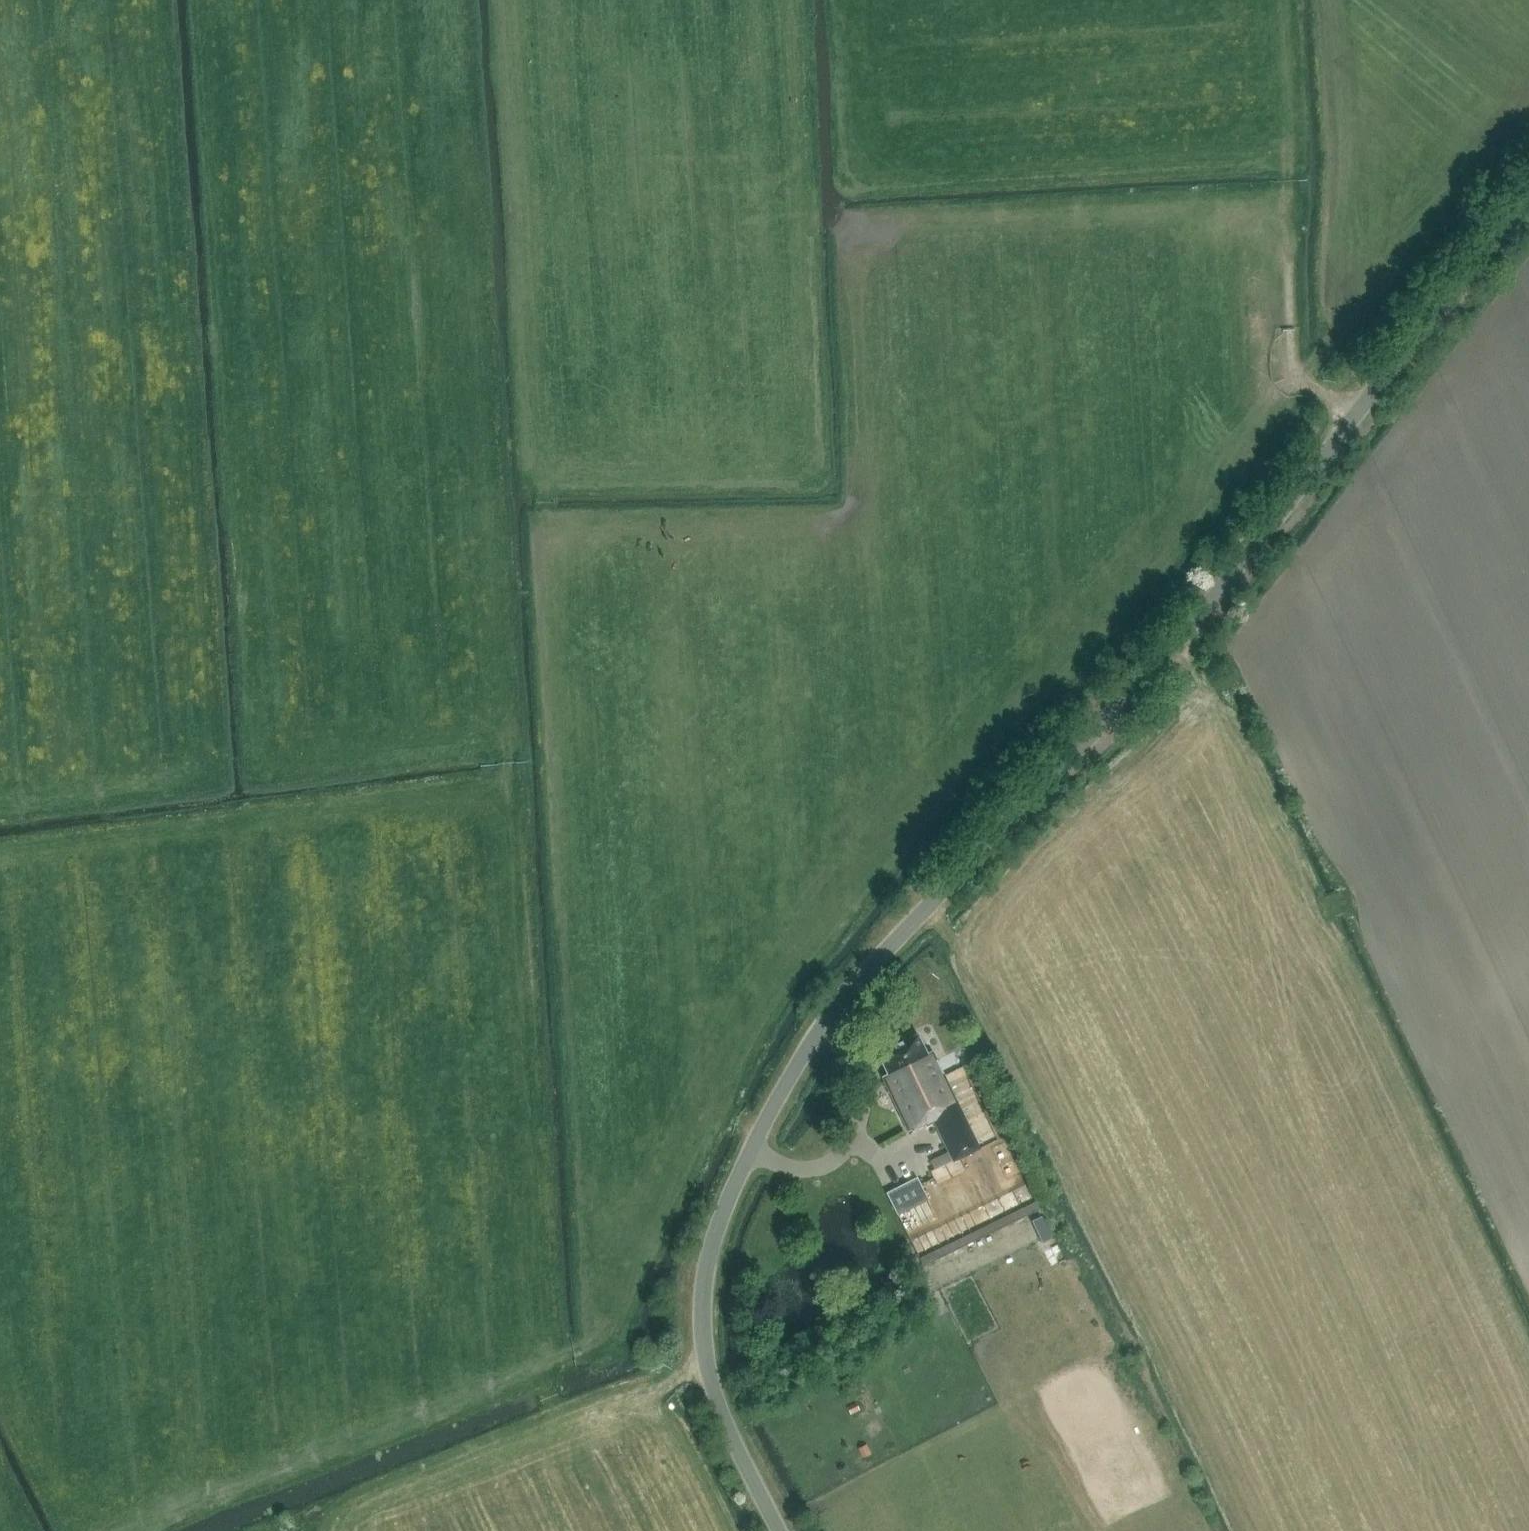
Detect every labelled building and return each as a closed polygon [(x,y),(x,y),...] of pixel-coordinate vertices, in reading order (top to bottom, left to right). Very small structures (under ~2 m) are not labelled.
[(931,1051),(925,1053),(916,1033),(874,1053),(885,1075),(879,1078),(905,1133),(922,1125),(923,1128),(932,1124),(946,1153),(950,1162),(951,1163),(979,1150),(931,1051)] [(950,1162),(946,1153),(934,1159),(938,1168),(950,1162)] [(895,1216),(926,1201),(916,1179),(885,1194),(895,1216)] [(1040,1209),(1036,1201),(920,1258),(924,1265),(1040,1209)] [(1052,1238),(1042,1216),(1032,1221),(1043,1243),(1052,1238)] [(867,1444),(858,1448),(863,1459),(872,1455),(867,1444)]
